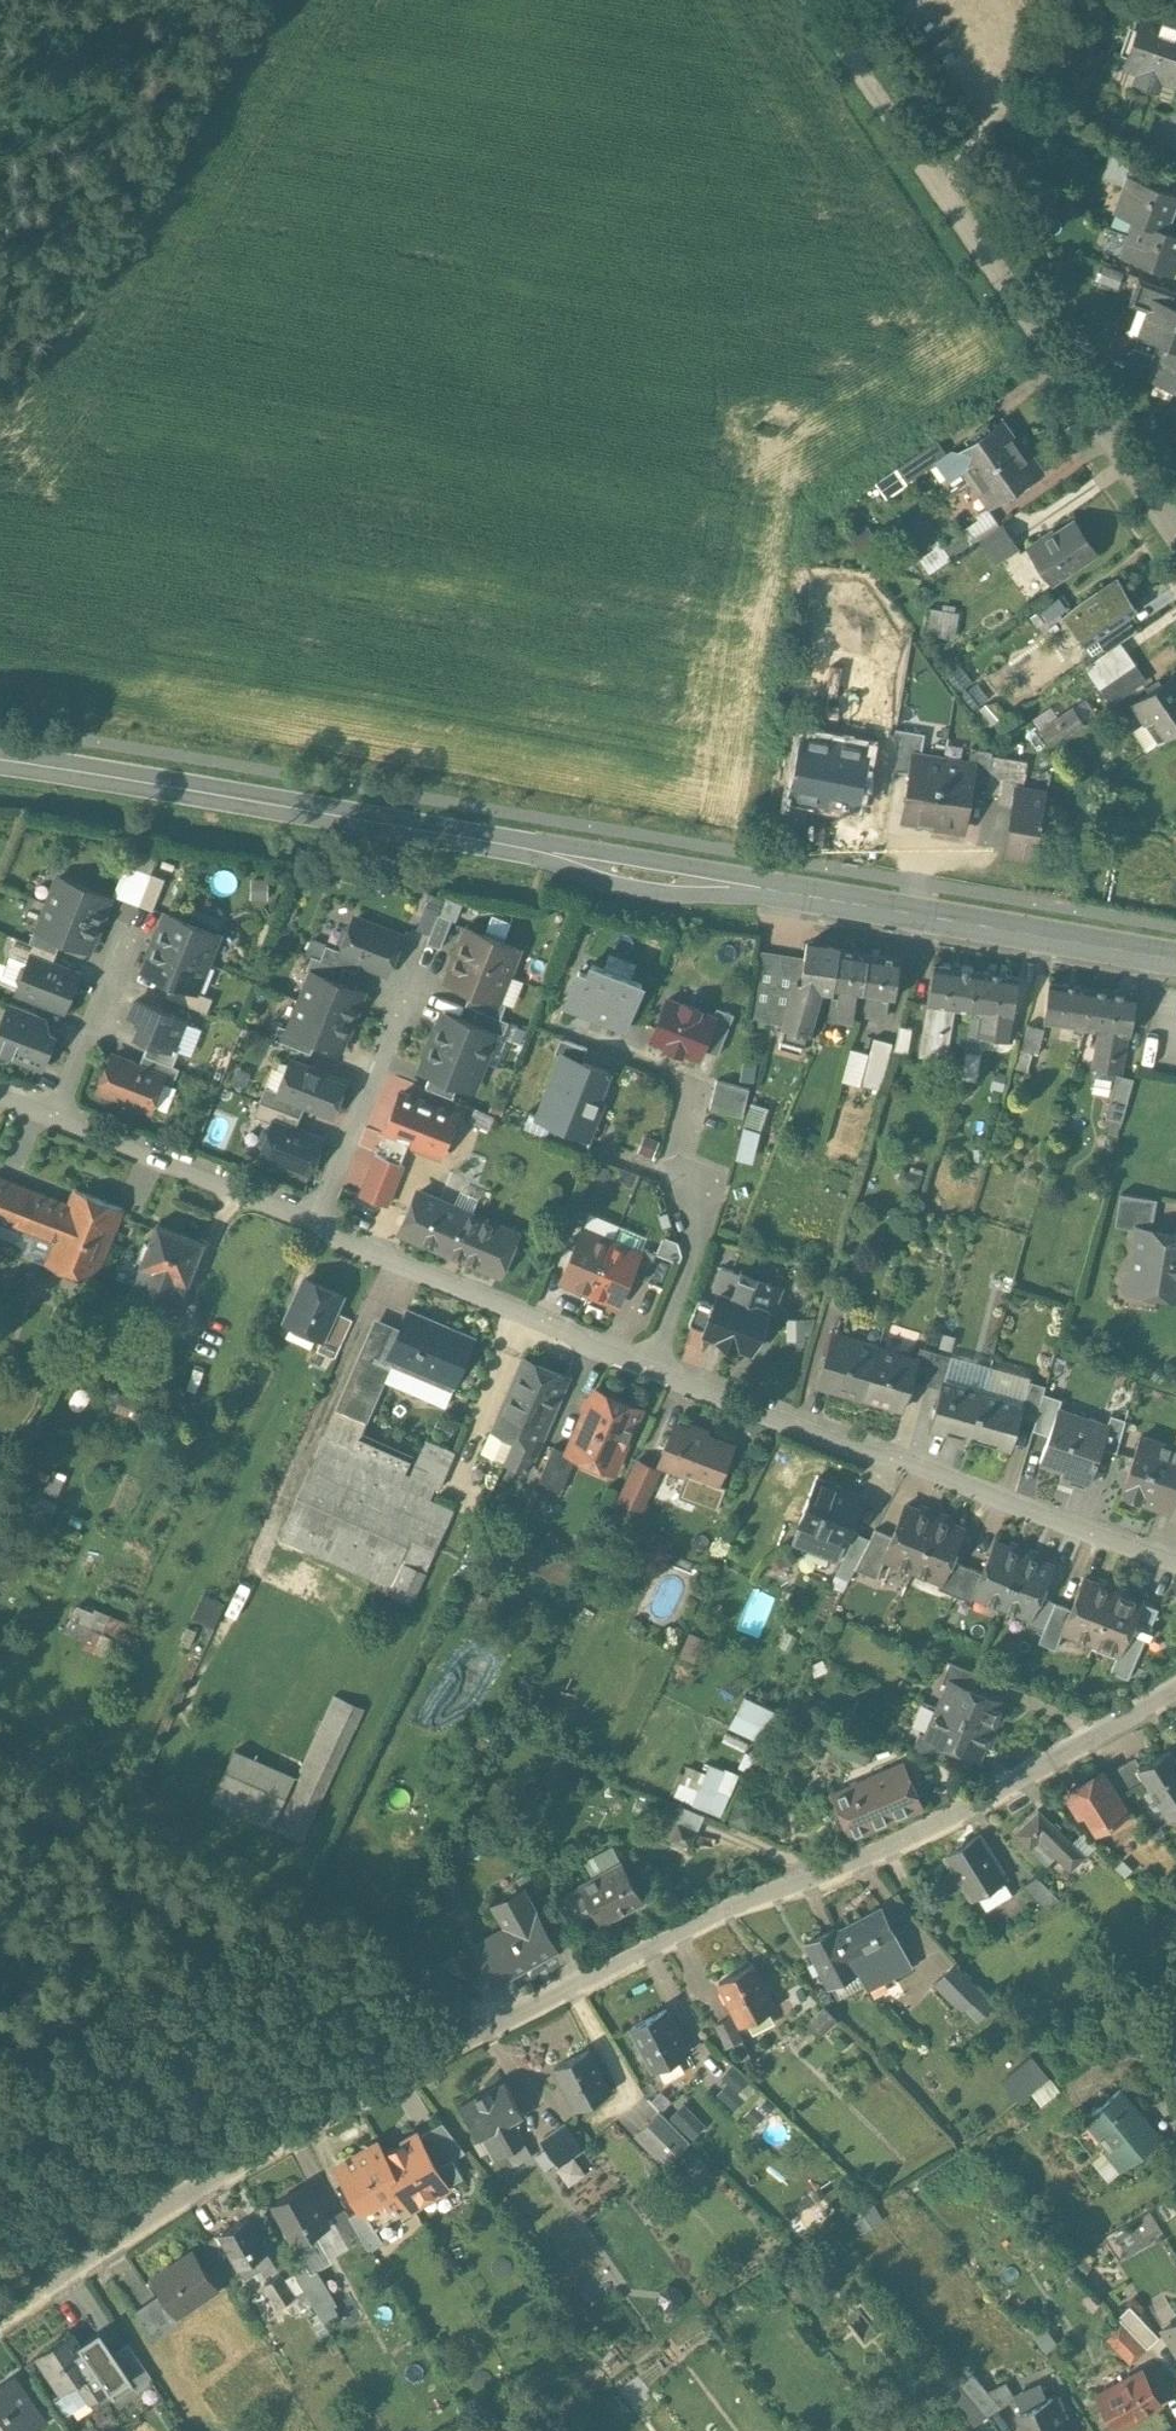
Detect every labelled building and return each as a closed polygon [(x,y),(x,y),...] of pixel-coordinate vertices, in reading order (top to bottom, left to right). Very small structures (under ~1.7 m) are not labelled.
[(1145,13),(1130,57),(1143,62),(1137,82),(1158,89),(1161,79),(1175,84),(1175,24),(1145,13)] [(1142,166),(1111,155),(1103,177),(1124,185),(1128,176),(1137,179),(1142,166)] [(1128,176),(1124,185),(1114,213),(1134,221),(1135,219),(1167,230),(1175,206),(1175,194),(1137,179),(1128,176)] [(1135,219),(1134,221),(1121,256),(1174,275),(1175,269),(1175,234),(1167,230),(1135,219)] [(1139,278),(1134,291),(1174,306),(1175,302),(1175,291),(1139,278)] [(1134,291),(1128,305),(1147,312),(1144,320),(1149,321),(1143,337),(1159,343),(1160,341),(1175,347),(1175,307),(1174,306),(1134,291)] [(1160,341),(1159,343),(1154,356),(1152,363),(1155,364),(1149,380),(1175,389),(1175,347),(1160,341)] [(1147,353),(1133,349),(1125,371),(1138,376),(1143,364),(1147,353)] [(1154,356),(1147,353),(1143,364),(1150,367),(1152,363),(1151,363),(1154,356)] [(1002,421),(955,454),(953,450),(944,456),(936,461),(936,462),(948,479),(964,468),(972,480),(1023,445),(1022,445),(1019,447),(1002,421)] [(934,442),(897,467),(907,482),(936,462),(936,461),(944,456),(934,442)] [(1023,445),(972,480),(973,481),(975,479),(993,504),(1041,471),(1023,445)] [(897,467),(876,482),(886,496),(907,482),(897,467)] [(987,508),(976,516),(979,521),(964,531),(964,532),(971,543),(972,543),(999,525),(987,508)] [(1074,520),(1046,539),(1044,536),(1028,547),(1053,583),(1097,553),(1074,520)] [(1002,524),(980,539),(988,550),(1010,536),(1002,524)] [(964,532),(943,546),(950,557),(971,543),(964,532)] [(1010,536),(988,550),(996,561),(1018,547),(1010,536)] [(1115,584),(1099,592),(1084,602),(1067,617),(1086,645),(1098,637),(1127,617),(1138,610),(1128,596),(1115,584)] [(1057,596),(1040,609),(1048,620),(1066,607),(1057,596)] [(958,614),(928,609),(923,633),(953,638),(958,614)] [(1127,617),(1098,637),(1107,651),(1137,631),(1127,617)] [(1132,667),(1101,688),(1111,704),(1143,682),(1132,667)] [(1134,703),(1161,742),(1175,731),(1175,674),(1134,703)] [(1073,707),(1041,729),(1050,743),(1083,721),(1073,707)] [(925,734),(896,729),(894,739),(901,740),(896,770),(911,773),(913,759),(920,760),(925,734)] [(836,739),(803,733),(790,799),(823,806),(836,739)] [(870,746),(836,739),(823,806),(856,812),(870,746)] [(993,751),(971,747),(968,768),(975,770),(973,784),(987,787),(992,755),(993,751)] [(1007,757),(992,755),(987,787),(986,794),(1000,797),(1007,757)] [(920,760),(913,759),(911,773),(903,819),(934,824),(945,758),(932,756),(925,761),(920,760)] [(1028,761),(1007,757),(1000,797),(999,805),(1013,807),(1015,793),(1022,794),(1028,761)] [(958,761),(945,758),(934,824),(965,829),(973,784),(975,770),(968,768),(963,768),(958,761)] [(1034,790),(1027,795),(1022,794),(1015,793),(1013,807),(1005,852),(1036,858),(1047,792),(1034,790)] [(124,860),(148,871),(155,856),(130,845),(124,860)] [(165,879),(151,874),(139,905),(152,910),(165,879)] [(110,896),(59,876),(49,903),(99,923),(110,896)] [(99,923),(49,903),(38,930),(89,950),(99,923)] [(218,933),(168,914),(156,943),(206,962),(218,933)] [(452,919),(439,914),(427,943),(441,948),(452,919)] [(402,938),(354,919),(352,924),(345,927),(340,939),(343,946),(341,950),(341,951),(362,959),(389,970),(402,938)] [(519,948),(468,928),(457,955),(508,975),(519,948)] [(56,953),(16,937),(10,951),(29,958),(30,958),(51,966),(56,953)] [(206,962),(156,943),(145,972),(172,983),(194,992),(195,991),(206,962)] [(840,948),(807,943),(804,964),(805,964),(802,982),(798,981),(784,1027),(808,1034),(821,988),(833,990),(834,989),(840,948)] [(341,950),(327,944),(321,958),(345,968),(357,973),(362,959),(341,951),(341,950)] [(870,953),(840,948),(834,989),(840,990),(839,998),(832,997),(831,1009),(855,1013),(858,993),(864,993),(870,953)] [(900,958),(870,953),(864,993),(870,994),(867,1015),(885,1018),(888,997),(895,998),(900,958)] [(321,958),(312,955),(307,969),(313,972),(313,971),(339,981),(345,968),(321,958)] [(508,975),(457,955),(447,982),(471,992),(498,1002),(508,975)] [(804,964),(759,956),(749,1021),(784,1027),(798,981),(802,982),(805,964),(804,964)] [(51,966),(30,958),(29,958),(28,963),(22,966),(17,978),(19,985),(17,989),(66,1008),(78,977),(51,966)] [(643,983),(592,964),(588,974),(580,970),(566,1005),(625,1028),(643,983)] [(977,970),(934,964),(919,1055),(935,1057),(936,1057),(946,1058),(954,1008),(971,1010),(977,970)] [(1020,977),(977,970),(971,1010),(983,1012),(982,1021),(970,1019),(966,1050),(979,1052),(981,1034),(1010,1039),(1020,977)] [(339,981),(313,971),(313,972),(302,1000),(351,1020),(363,991),(339,981)] [(1092,988),(1051,982),(1044,1022),(1066,1025),(1086,1029),(1086,1027),(1092,988)] [(194,992),(172,983),(166,996),(207,1012),(212,998),(195,991),(194,992)] [(1134,994),(1093,987),(1092,988),(1086,1027),(1128,1034),(1134,994)] [(498,1002),(471,992),(466,1005),(478,1010),(501,1019),(506,1005),(498,1002)] [(701,1010),(684,1003),(683,1005),(668,999),(652,1039),(668,1046),(667,1048),(682,1053),(683,1052),(699,1058),(703,1049),(715,1018),(714,1017),(700,1012),(701,1010)] [(185,1019),(137,1000),(130,1016),(137,1018),(140,1025),(136,1036),(173,1050),(185,1019)] [(351,1020),(302,1000),(290,1029),(290,1030),(316,1040),(340,1049),(351,1020)] [(41,1014),(9,1002),(4,1016),(5,1016),(35,1028),(41,1014)] [(735,1015),(717,1008),(714,1017),(715,1018),(703,1049),(719,1055),(735,1015)] [(501,1019),(478,1010),(472,1023),(495,1032),(495,1033),(503,1036),(509,1022),(501,1019)] [(472,1023),(445,1013),(433,1042),(483,1061),(495,1033),(495,1032),(472,1023)] [(5,1016),(4,1016),(0,1027),(0,1050),(43,1067),(55,1035),(35,1028),(5,1016)] [(316,1040),(290,1030),(290,1029),(279,1024),(274,1039),(311,1053),(316,1040)] [(1045,1029),(1028,1024),(1021,1050),(1038,1055),(1045,1029)] [(1086,1029),(1066,1025),(1063,1039),(1082,1042),(1086,1029)] [(588,1049),(561,1038),(555,1053),(562,1055),(562,1054),(583,1062),(588,1049)] [(893,1044),(874,1038),(870,1052),(862,1085),(880,1090),(893,1044)] [(483,1061),(433,1042),(422,1071),(431,1075),(458,1085),(472,1091),(483,1061)] [(870,1052),(854,1048),(845,1080),(862,1085),(870,1052)] [(180,1069),(144,1054),(138,1068),(164,1078),(164,1079),(174,1083),(180,1069)] [(583,1062),(562,1054),(562,1055),(553,1079),(600,1097),(609,1072),(583,1062)] [(138,1068),(111,1058),(99,1089),(152,1110),(153,1106),(166,1111),(176,1088),(162,1082),(164,1079),(164,1078),(138,1068)] [(345,1082),(291,1061),(279,1091),(278,1092),(306,1103),(333,1114),(345,1082)] [(1118,1072),(1107,1113),(1122,1117),(1133,1076),(1118,1072)] [(458,1085),(431,1075),(426,1088),(453,1099),(458,1085)] [(600,1097),(553,1079),(538,1117),(551,1122),(584,1135),(585,1134),(600,1097)] [(710,1106),(743,1114),(750,1087),(717,1079),(710,1106)] [(306,1103),(278,1092),(279,1091),(266,1086),(260,1101),(301,1117),(306,1103)] [(446,1112),(396,1096),(383,1135),(395,1139),(434,1151),(446,1112)] [(301,1117),(260,1101),(254,1115),(273,1123),(274,1122),(295,1130),(301,1117)] [(751,1101),(734,1155),(750,1161),(768,1106),(751,1101)] [(295,1130),(274,1122),(273,1123),(272,1127),(265,1129),(260,1142),(263,1148),(261,1153),(310,1172),(322,1141),(295,1130)] [(584,1135),(551,1122),(546,1135),(586,1151),(592,1137),(585,1134),(584,1135)] [(395,1139),(383,1135),(377,1155),(388,1159),(395,1139)] [(377,1154),(375,1153),(375,1154),(365,1151),(365,1150),(363,1150),(354,1178),(377,1186),(379,1186),(388,1159),(377,1155),(376,1154),(377,1154)] [(0,1178),(0,1221),(55,1243),(46,1264),(93,1282),(122,1209),(76,1190),(70,1205),(0,1178)] [(377,1186),(354,1178),(350,1190),(373,1198),(377,1186)] [(517,1234),(419,1191),(401,1232),(500,1274),(517,1234)] [(1156,1199),(1121,1193),(1115,1225),(1139,1229),(1140,1227),(1151,1229),(1156,1199)] [(572,1216),(561,1244),(574,1250),(583,1230),(586,1222),(572,1216)] [(204,1242),(158,1223),(149,1244),(145,1242),(138,1261),(142,1263),(125,1305),(171,1323),(204,1242)] [(1140,1227),(1139,1229),(1133,1269),(1125,1275),(1124,1283),(1129,1290),(1137,1291),(1145,1286),(1161,1289),(1161,1293),(1175,1296),(1175,1233),(1151,1229),(1140,1227)] [(583,1230),(574,1250),(561,1279),(590,1291),(611,1242),(583,1230)] [(640,1254),(611,1242),(590,1291),(619,1303),(631,1274),(640,1254)] [(737,1254),(716,1246),(706,1275),(701,1295),(691,1324),(707,1331),(731,1270),(732,1270),(737,1254)] [(656,1253),(642,1247),(640,1254),(631,1274),(645,1280),(656,1253)] [(787,1265),(764,1259),(756,1280),(775,1288),(781,1272),(784,1273),(787,1265)] [(732,1270),(731,1270),(707,1331),(752,1349),(766,1312),(775,1288),(756,1280),(732,1270)] [(342,1295),(305,1278),(286,1320),(323,1337),(335,1311),(342,1295)] [(476,1337),(409,1308),(397,1337),(388,1357),(394,1360),(455,1386),(476,1337)] [(323,1337),(318,1349),(335,1357),(353,1319),(335,1311),(323,1337)] [(789,1318),(788,1338),(811,1338),(811,1318),(789,1318)] [(397,1337),(372,1326),(336,1409),(367,1422),(384,1381),(394,1360),(388,1357),(397,1337)] [(162,1338),(148,1332),(137,1362),(152,1368),(160,1348),(164,1337),(163,1337),(162,1338)] [(878,1347),(834,1334),(819,1383),(863,1396),(878,1347)] [(917,1359),(878,1347),(863,1396),(904,1408),(913,1380),(919,1360),(917,1359)] [(936,1351),(921,1347),(917,1359),(919,1360),(913,1380),(927,1384),(936,1351)] [(174,1353),(160,1348),(152,1368),(166,1374),(174,1353)] [(952,1355),(936,1351),(927,1384),(941,1388),(943,1381),(945,1381),(952,1355)] [(494,1428),(485,1423),(470,1457),(501,1471),(506,1461),(506,1460),(546,1368),(525,1358),(494,1428)] [(455,1386),(394,1360),(384,1381),(446,1408),(455,1386)] [(546,1368),(506,1460),(506,1461),(527,1471),(528,1470),(528,1471),(569,1377),(547,1367),(546,1368)] [(1046,1385),(1029,1380),(1023,1403),(1024,1403),(1021,1414),(1036,1419),(1041,1403),(1046,1385)] [(945,1381),(943,1381),(941,1388),(930,1427),(969,1437),(982,1391),(945,1381)] [(641,1408),(596,1389),(569,1451),(577,1455),(613,1471),(641,1408)] [(1023,1403),(982,1391),(969,1437),(971,1438),(972,1432),(976,1433),(1000,1440),(998,1445),(1011,1449),(1021,1414),(1024,1403),(1023,1403)] [(144,1402),(123,1394),(117,1408),(138,1417),(144,1402)] [(1059,1409),(1041,1403),(1036,1419),(1033,1429),(1050,1435),(1059,1409)] [(367,1422),(336,1409),(324,1435),(355,1449),(362,1433),(367,1422)] [(1107,1425),(1059,1409),(1050,1435),(1041,1460),(1072,1470),(1071,1475),(1090,1482),(1102,1447),(1109,1426),(1107,1425)] [(1126,1419),(1111,1414),(1107,1425),(1109,1426),(1102,1447),(1117,1452),(1126,1419)] [(730,1445),(678,1425),(662,1463),(680,1470),(678,1473),(694,1479),(695,1476),(715,1484),(730,1445)] [(413,1456),(362,1433),(355,1449),(406,1472),(413,1456)] [(355,1449),(324,1435),(280,1536),(384,1584),(380,1593),(410,1606),(454,1510),(400,1485),(406,1472),(355,1449)] [(1141,1436),(1121,1493),(1171,1510),(1175,1496),(1175,1448),(1141,1436)] [(455,1452),(428,1439),(422,1453),(449,1466),(455,1452)] [(569,1451),(554,1445),(539,1480),(562,1490),(577,1455),(569,1451)] [(449,1466),(422,1453),(411,1475),(439,1488),(449,1466)] [(638,1459),(620,1498),(642,1509),(660,1470),(638,1459)] [(842,1487),(819,1478),(793,1542),(838,1560),(846,1542),(863,1501),(840,1492),(842,1487)] [(935,1516),(906,1504),(893,1535),(884,1558),(885,1558),(912,1569),(935,1516)] [(964,1528),(935,1516),(912,1569),(941,1581),(942,1581),(951,1559),(964,1528)] [(893,1535),(876,1528),(870,1538),(855,1568),(877,1577),(885,1558),(884,1558),(893,1535)] [(857,1532),(836,1574),(849,1580),(855,1568),(870,1538),(857,1532)] [(1024,1553),(995,1541),(982,1572),(973,1595),(974,1595),(1002,1607),(1024,1553)] [(1053,1565),(1024,1553),(1002,1607),(1030,1618),(1031,1619),(1040,1596),(1053,1565)] [(967,1565),(951,1559),(942,1581),(941,1581),(938,1588),(954,1594),(967,1565)] [(967,1565),(954,1594),(971,1602),(974,1595),(973,1595),(982,1572),(967,1565)] [(1072,1609),(1062,1632),(1063,1632),(1091,1644),(1114,1590),(1084,1578),(1072,1609)] [(1143,1602),(1114,1590),(1091,1644),(1119,1655),(1120,1656),(1130,1634),(1145,1640),(1151,1638),(1154,1631),(1151,1625),(1149,1624),(1136,1618),(1143,1602)] [(1159,1599),(1146,1594),(1143,1602),(1136,1618),(1149,1624),(1159,1599)] [(226,1603),(211,1596),(200,1620),(215,1627),(226,1603)] [(1056,1603),(1040,1596),(1031,1619),(1030,1618),(1027,1625),(1044,1632),(1056,1603)] [(77,1602),(67,1634),(108,1647),(118,1615),(77,1602)] [(1044,1632),(1039,1643),(1056,1650),(1063,1632),(1062,1632),(1072,1609),(1056,1603),(1044,1632)] [(1130,1634),(1120,1656),(1119,1655),(1112,1674),(1128,1680),(1145,1640),(1130,1634)] [(980,1673),(951,1660),(944,1677),(950,1680),(951,1679),(973,1688),(980,1673)] [(973,1688),(951,1679),(950,1680),(939,1708),(992,1730),(1004,1701),(973,1688)] [(759,1739),(772,1706),(741,1694),(727,1726),(759,1739)] [(296,1778),(273,1829),(302,1842),(363,1708),(334,1695),(296,1778)] [(992,1730),(939,1708),(926,1735),(926,1737),(948,1746),(980,1759),(992,1730)] [(948,1746),(926,1737),(926,1735),(920,1732),(913,1749),(941,1761),(948,1746)] [(274,1768),(235,1750),(211,1801),(251,1819),(262,1795),(274,1768)] [(1169,1752),(1141,1768),(1139,1770),(1146,1782),(1170,1821),(1175,1818),(1175,1763),(1169,1752)] [(704,1770),(687,1763),(674,1796),(722,1815),(739,1773),(708,1760),(704,1770)] [(1141,1768),(1136,1760),(1105,1778),(1117,1799),(1146,1782),(1139,1770),(1141,1768)] [(904,1766),(833,1796),(852,1840),(923,1809),(904,1766)] [(296,1778),(274,1768),(262,1795),(251,1819),(273,1829),(296,1778)] [(1103,1775),(1068,1794),(1080,1816),(1086,1813),(1098,1833),(1127,1817),(1105,1778),(1103,1775)] [(1086,1860),(1039,1812),(1015,1836),(1047,1869),(1056,1860),(1070,1875),(1086,1860)] [(697,1833),(678,1825),(672,1840),(690,1849),(697,1833)] [(1008,1883),(981,1838),(944,1860),(971,1905),(1008,1883)] [(622,1862),(580,1884),(581,1886),(594,1909),(601,1923),(643,1901),(622,1862)] [(552,1908),(531,1870),(518,1877),(524,1890),(526,1889),(540,1915),(552,1908)] [(1059,1904),(1038,1881),(1023,1891),(1044,1914),(1059,1904)] [(581,1886),(563,1896),(575,1919),(594,1909),(581,1886)] [(524,1890),(496,1905),(506,1925),(476,1941),(497,1982),(558,1948),(540,1915),(526,1889),(524,1890)] [(881,1910),(837,1932),(859,1974),(867,1990),(911,1968),(881,1910)] [(837,1929),(806,1945),(828,1990),(859,1974),(837,1932),(837,1929)] [(468,1950),(456,1957),(468,1981),(481,1974),(468,1950)] [(754,1966),(719,1984),(740,2026),(775,2009),(754,1966)] [(981,1996),(954,1968),(937,1985),(964,2013),(981,1996)] [(825,2009),(812,2022),(823,2034),(836,2021),(825,2009)] [(687,2053),(666,2010),(632,2028),(653,2070),(687,2053)] [(730,2018),(716,2025),(727,2049),(734,2045),(742,2041),(730,2018)] [(750,2058),(742,2041),(734,2045),(742,2062),(750,2058)] [(589,2050),(554,2067),(576,2109),(610,2092),(589,2050)] [(1019,2103),(1032,2093),(1042,2105),(1060,2091),(1032,2055),(1000,2079),(1019,2103)] [(504,2080),(461,2103),(481,2138),(482,2137),(494,2160),(504,2155),(511,2167),(532,2156),(513,2121),(524,2115),(504,2080)] [(667,2081),(648,2099),(660,2111),(679,2093),(667,2081)] [(1160,2139),(1121,2091),(1086,2118),(1109,2147),(1106,2149),(1122,2170),(1160,2139)] [(660,2111),(637,2133),(657,2155),(668,2145),(667,2144),(680,2132),(660,2111)] [(420,2134),(447,2184),(463,2176),(453,2156),(463,2151),(447,2120),(420,2134)] [(566,2124),(542,2141),(559,2164),(583,2148),(566,2124)] [(680,2132),(667,2144),(668,2145),(678,2155),(690,2142),(680,2132)] [(383,2146),(343,2167),(362,2202),(369,2198),(371,2202),(354,2212),(371,2241),(396,2227),(389,2215),(415,2202),(402,2179),(401,2179),(383,2146)] [(427,2181),(413,2189),(424,2209),(438,2202),(427,2181)] [(308,2184),(273,2204),(295,2244),(296,2243),(312,2273),(317,2270),(332,2262),(316,2232),(330,2224),(308,2184)] [(362,2238),(345,2208),(331,2217),(348,2246),(362,2238)] [(249,2218),(221,2234),(245,2278),(261,2268),(265,2275),(278,2268),(249,2218)] [(394,2264),(383,2245),(370,2252),(381,2271),(394,2264)] [(194,2251),(154,2278),(163,2291),(178,2314),(179,2313),(217,2287),(194,2251)] [(334,2302),(317,2270),(312,2273),(300,2280),(304,2288),(313,2302),(325,2324),(339,2316),(332,2304),(334,2302)] [(304,2288),(294,2294),(281,2274),(265,2283),(278,2305),(285,2301),(294,2314),(313,2302),(304,2288)] [(163,2291),(135,2310),(154,2338),(183,2319),(179,2313),(178,2314),(163,2291)] [(1160,2336),(1130,2304),(1118,2316),(1147,2347),(1160,2336)] [(1163,2327),(1175,2349),(1175,2319),(1163,2327)] [(1144,2347),(1122,2324),(1109,2337),(1130,2360),(1144,2347)] [(109,2388),(72,2332),(38,2355),(61,2391),(62,2391),(78,2380),(90,2399),(91,2400),(109,2388)] [(153,2378),(134,2351),(118,2362),(137,2389),(153,2378)] [(988,2391),(969,2368),(957,2378),(987,2415),(1001,2406),(988,2391)] [(1141,2371),(1100,2393),(1118,2426),(1159,2403),(1141,2371)] [(13,2376),(0,2385),(0,2430),(31,2430),(45,2421),(13,2376)] [(987,2415),(957,2378),(944,2388),(974,2425),(987,2415)] [(78,2380),(62,2391),(61,2391),(59,2393),(72,2412),(90,2399),(78,2380)] [(1006,2381),(988,2391),(1001,2406),(1015,2397),(1006,2381)] [(1041,2385),(1015,2397),(1021,2410),(1017,2412),(1025,2430),(1067,2430),(1052,2397),(1047,2399),(1041,2385)]
